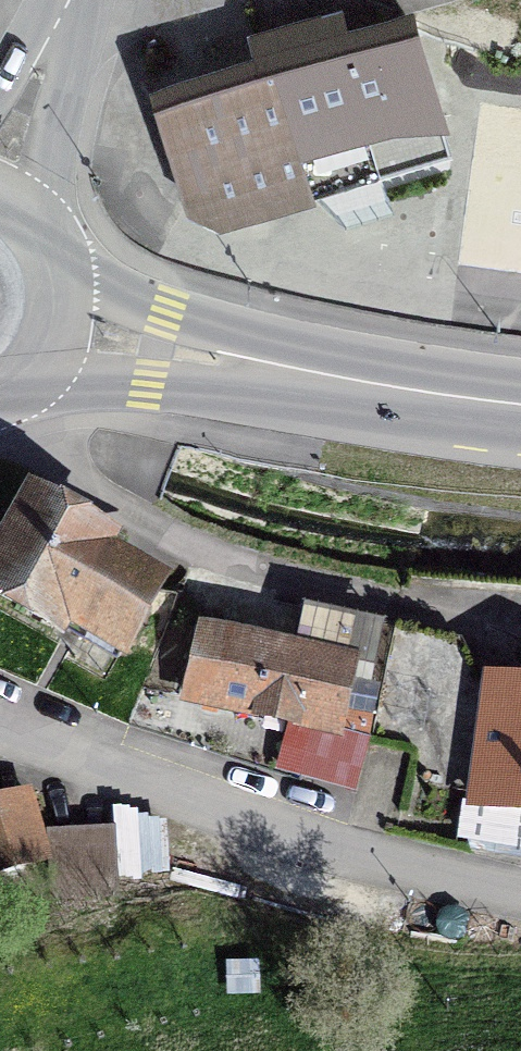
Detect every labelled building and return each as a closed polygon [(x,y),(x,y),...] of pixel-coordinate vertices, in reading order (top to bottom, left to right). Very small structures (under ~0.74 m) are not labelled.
[(385,118),(438,116),(410,23),(348,37),(333,11),(257,38),(264,59),(295,145),(385,118)] [(302,166),(295,145),(264,59),(186,88),(208,159),(180,167),(190,200),(302,166)] [(158,588),(102,556),(109,544),(33,500),(0,558),(0,595),(80,641),(88,627),(124,647),(158,588)] [(394,626),(300,606),(290,653),(205,634),(190,699),(313,726),(300,773),(356,787),(361,768),(394,626)] [(394,626),(361,768),(478,795),(493,686),(485,685),(461,641),(394,626)] [(471,849),(520,857),(520,690),(493,686),(478,795),(471,849)] [(0,803),(0,871),(46,859),(29,795),(0,803)] [(115,892),(112,836),(51,839),(53,894),(115,892)]
